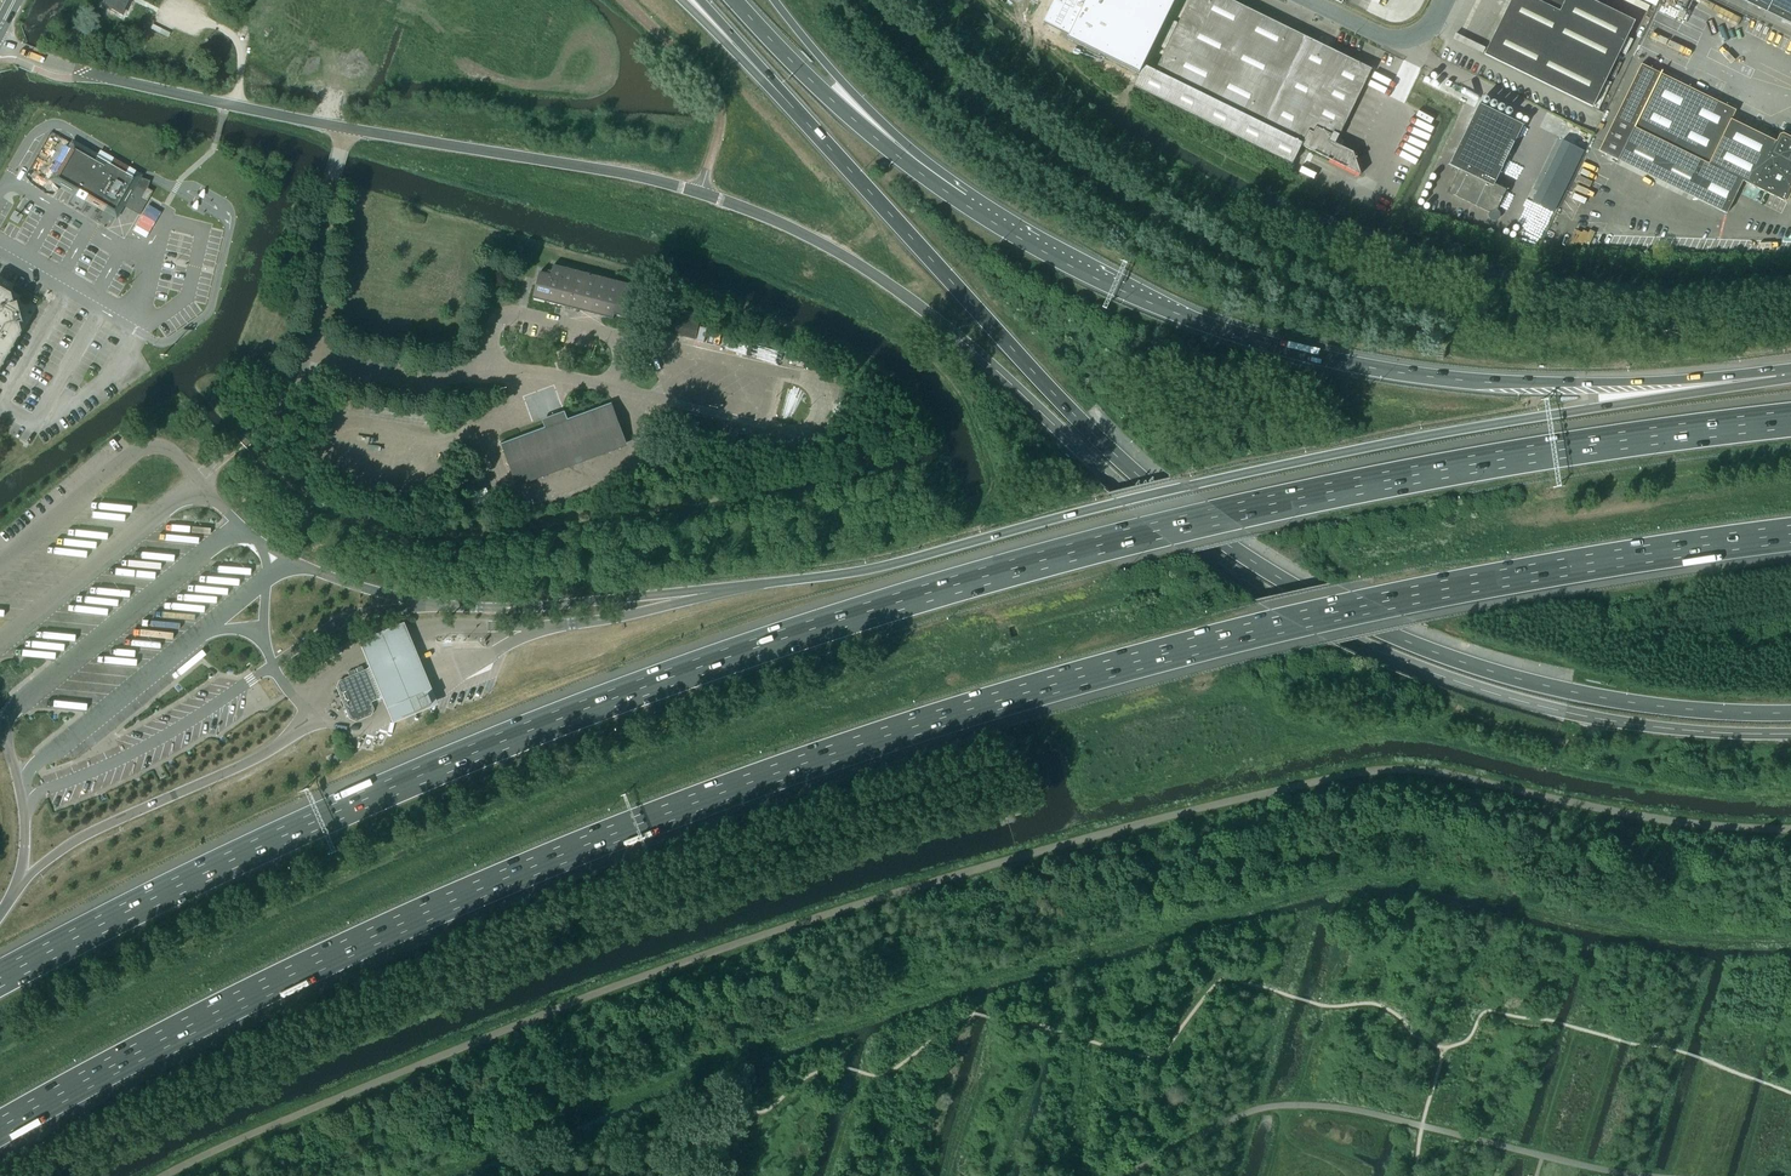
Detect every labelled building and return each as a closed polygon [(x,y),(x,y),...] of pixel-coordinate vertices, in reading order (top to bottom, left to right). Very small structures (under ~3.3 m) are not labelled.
[(102,5),(119,13),(126,0),(105,0),(102,5)] [(1044,22),(1070,35),(1068,38),(1140,73),(1176,0),(1055,0),(1044,22)] [(1372,69),(1231,0),(1190,0),(1155,71),(1145,65),(1134,87),(1293,164),(1302,146),(1362,175),(1354,152),(1336,144),(1372,69)] [(1592,0),(1567,0),(1560,13),(1534,0),(1511,0),(1485,55),(1593,108),(1635,21),(1592,0)] [(1567,0),(1534,0),(1560,13),(1567,0)] [(1767,13),(1773,0),(1741,0),(1767,13)] [(1767,13),(1790,24),(1790,0),(1773,0),(1767,13)] [(144,55),(148,47),(140,43),(136,51),(144,55)] [(1731,119),(1736,110),(1642,64),(1599,151),(1727,214),(1743,181),(1785,202),(1788,201),(1790,194),(1790,189),(1790,188),(1790,187),(1790,137),(1783,133),(1780,134),(1776,141),(1731,119)] [(1493,221),(1495,221),(1496,221),(1497,221),(1498,220),(1499,219),(1500,218),(1500,216),(1500,215),(1500,214),(1500,213),(1499,212),(1498,211),(1497,210),(1507,190),(1495,184),(1524,125),(1480,104),(1449,165),(1460,170),(1451,188),(1453,195),(1489,213),(1489,214),(1489,215),(1489,216),(1489,217),(1489,218),(1490,219),(1491,220),(1492,221),(1493,221)] [(65,146),(51,171),(56,175),(54,179),(78,193),(77,195),(80,197),(83,199),(84,199),(85,197),(115,214),(120,205),(123,206),(123,205),(128,208),(128,209),(139,215),(152,192),(147,189),(145,181),(134,179),(134,181),(131,179),(133,175),(127,171),(125,175),(109,166),(111,162),(105,159),(103,157),(100,161),(73,146),(71,150),(68,148),(65,146)] [(630,284),(554,265),(551,275),(540,272),(533,299),(613,319),(614,315),(622,316),(630,284)] [(10,293),(0,288),(0,366),(20,332),(17,323),(21,322),(15,301),(12,302),(10,293)] [(664,306),(658,330),(695,340),(699,325),(701,315),(664,306)] [(516,487),(627,446),(611,401),(566,418),(564,413),(543,421),(545,426),(499,443),(516,487)] [(797,450),(785,447),(783,455),(795,458),(797,450)] [(469,494),(474,508),(492,501),(487,487),(469,494)] [(403,620),(357,639),(361,649),(366,661),(368,666),(366,670),(378,699),(382,700),(389,717),(391,723),(438,703),(435,698),(430,686),(424,670),(418,655),(412,642),(407,630),(403,620)] [(338,681),(336,687),(349,719),(355,722),(370,716),(373,709),(370,702),(378,699),(366,670),(338,681)]
